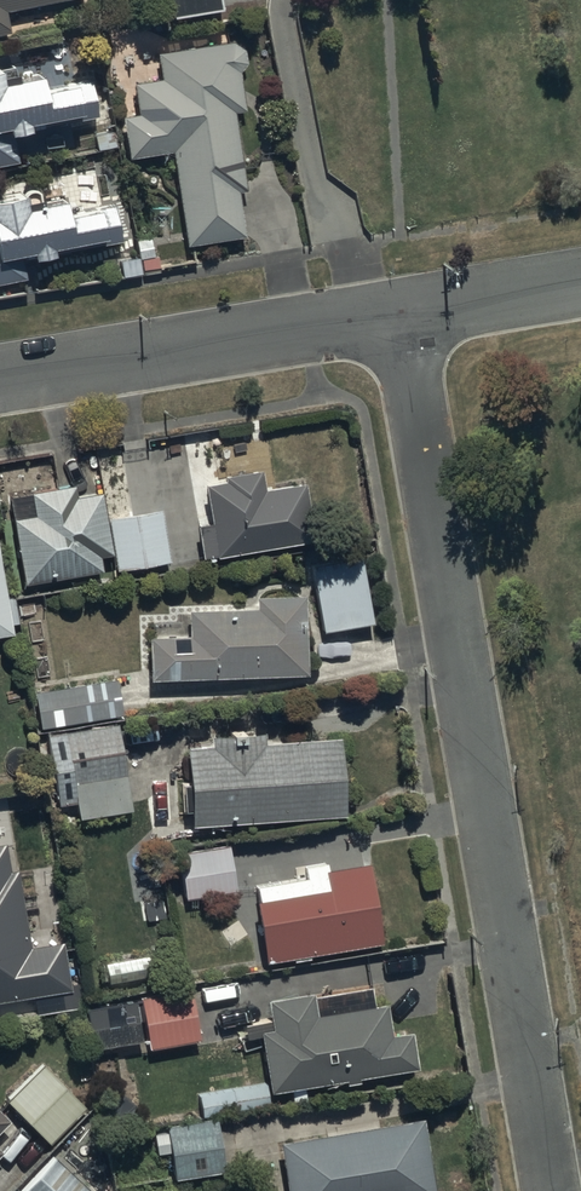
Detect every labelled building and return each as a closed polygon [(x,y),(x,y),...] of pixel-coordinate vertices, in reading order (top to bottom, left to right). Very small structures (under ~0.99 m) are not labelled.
[(8,34),(5,17),(84,3),(83,0),(0,0),(0,36),(8,34)] [(173,22),(221,17),(219,0),(170,0),(173,22)] [(237,48),(236,48),(155,59),(158,85),(130,89),(135,120),(119,122),(126,165),(172,159),(185,249),(243,240),(237,198),(245,197),(233,118),(244,117),(238,76),(239,76),(240,75),(241,74),(242,74),(242,73),(243,72),(243,71),(244,70),(244,69),(245,69),(245,68),(246,67),(246,66),(246,65),(246,64),(246,63),(246,62),(246,60),(246,59),(246,58),(245,57),(245,56),(244,55),(244,54),(243,53),(242,52),(242,51),(241,51),(240,50),(239,49),(238,49),(238,48),(237,48)] [(39,85),(37,72),(12,76),(11,70),(0,71),(0,168),(17,165),(13,141),(25,139),(24,132),(96,120),(90,80),(39,89),(39,85)] [(0,198),(0,289),(24,285),(22,267),(33,265),(34,270),(52,267),(51,259),(120,248),(114,210),(94,213),(95,216),(66,221),(63,200),(40,205),(38,192),(0,198)] [(200,546),(312,529),(304,472),(266,478),(263,459),(222,465),(223,469),(203,472),(209,512),(196,514),(200,546)] [(31,505),(12,508),(21,573),(101,562),(99,547),(109,545),(101,484),(74,487),(73,477),(28,483),(31,505)] [(168,555),(160,500),(108,507),(116,562),(168,555)] [(371,613),(358,548),(308,559),(321,623),(371,613)] [(11,624),(10,615),(17,614),(13,588),(3,589),(0,566),(0,625),(11,624)] [(149,670),(303,663),(299,584),(252,586),(252,595),(185,598),(186,627),(147,629),(149,670)] [(120,707),(114,670),(33,683),(39,720),(120,707)] [(131,804),(116,716),(48,728),(63,816),(131,804)] [(341,805),(336,731),(336,726),(262,730),(262,720),(207,723),(207,734),(184,736),(189,815),(341,805)] [(68,981),(60,931),(28,936),(17,861),(8,862),(3,833),(0,833),(0,992),(68,981)] [(235,881),(227,837),(177,847),(185,890),(235,881)] [(379,931),(366,854),(328,860),(327,854),(304,857),(305,867),(252,876),(264,950),(379,931)] [(197,1032),(190,979),(85,994),(91,1037),(148,1030),(149,1038),(197,1032)] [(356,1065),(413,1057),(408,1018),(391,1021),(387,993),(315,1004),(312,982),(265,989),(270,1019),(259,1021),(268,1081),(343,1070),(344,1075),(358,1073),(356,1065)] [(85,1101),(39,1056),(4,1091),(50,1136),(85,1101)] [(10,1114),(0,1104),(0,1123),(10,1114)] [(420,1108),(278,1131),(287,1190),(422,1190),(433,1189),(420,1108)] [(224,1164),(216,1109),(166,1116),(167,1125),(153,1128),(155,1148),(171,1145),(174,1171),(224,1164)] [(51,1148),(18,1184),(26,1190),(99,1190),(51,1148)]
